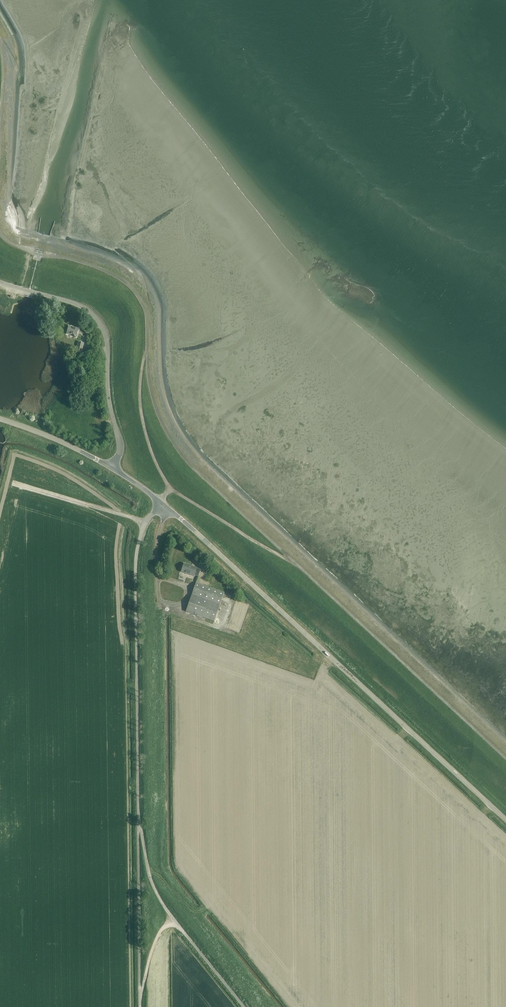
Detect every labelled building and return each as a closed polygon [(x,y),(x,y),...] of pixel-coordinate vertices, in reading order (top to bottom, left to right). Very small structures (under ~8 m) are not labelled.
[(77,336),(79,328),(69,326),(67,334),(77,336)] [(82,353),(84,343),(78,342),(76,352),(82,353)] [(194,575),(198,576),(200,570),(196,569),(196,568),(184,564),(181,572),(194,576),(194,575)] [(186,611),(214,621),(224,593),(196,583),(186,611)]
